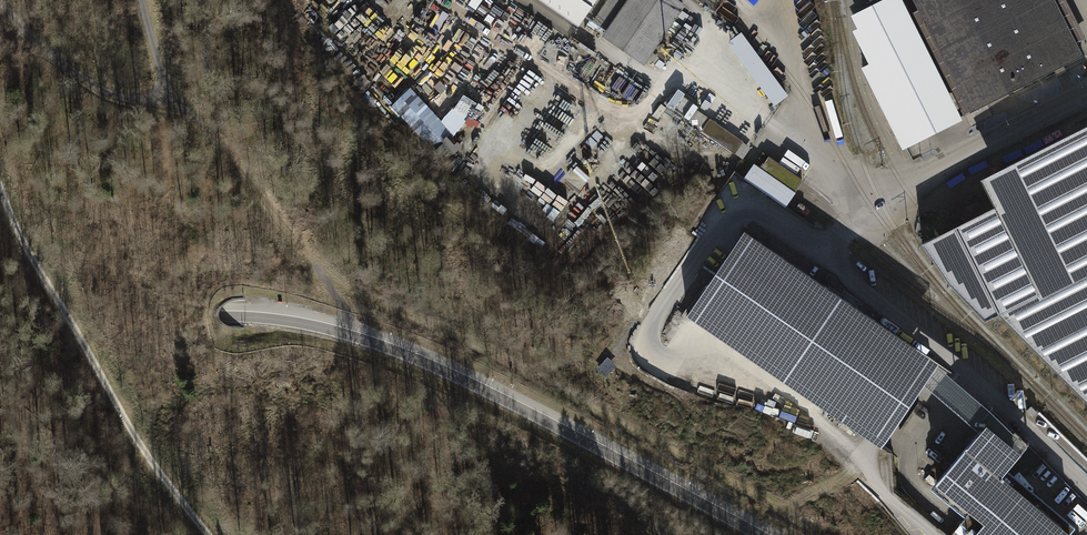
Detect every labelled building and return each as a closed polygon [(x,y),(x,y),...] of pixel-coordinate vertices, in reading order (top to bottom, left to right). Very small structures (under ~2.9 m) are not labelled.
[(578,26),(596,0),(540,0),(578,26)] [(595,23),(607,32),(629,0),(611,0),(595,23)] [(607,32),(646,59),(680,10),(666,0),(629,0),(607,32)] [(945,111),(889,0),(857,16),(880,60),(863,69),(902,147),(920,138),(914,127),(945,111)] [(961,117),(902,0),(890,0),(889,0),(945,111),(950,122),(961,117)] [(913,0),(907,0),(905,1),(963,117),(970,113),(961,95),(913,0)] [(988,104),(1083,56),(1054,0),(913,0),(961,95),(979,85),(988,104)] [(727,43),(774,106),(788,96),(741,32),(727,43)] [(979,85),(961,95),(970,113),(988,104),(979,85)] [(398,112),(435,150),(454,132),(411,87),(394,104),(380,89),(374,95),(389,111),(387,112),(392,117),(398,112)] [(702,131),(709,120),(697,111),(689,122),(702,131)] [(914,127),(920,138),(950,122),(945,111),(914,127)] [(734,153),(742,142),(710,120),(702,131),(734,153)] [(1007,166),(1064,280),(1013,306),(999,313),(1086,400),(1086,126),(1007,166)] [(763,153),(754,167),(792,193),(802,180),(763,153)] [(1064,280),(1007,166),(980,180),(994,207),(922,243),(949,283),(984,321),(999,313),(1064,280)] [(792,193),(754,167),(746,179),(784,205),(792,193)] [(923,352),(744,231),(687,316),(865,437),(923,352)] [(938,363),(923,352),(865,437),(880,446),(938,363)] [(1031,406),(1027,411),(1032,417),(1037,412),(1031,406)] [(995,412),(980,430),(1015,459),(1027,445),(995,412)] [(1069,533),(1001,476),(1007,470),(1015,459),(980,430),(937,482),(971,510),(960,523),(974,534),(1071,534),(1069,533)] [(1075,527),(1007,470),(1001,476),(1069,533),(1075,527)] [(960,523),(951,534),(952,534),(974,534),(960,523)]
